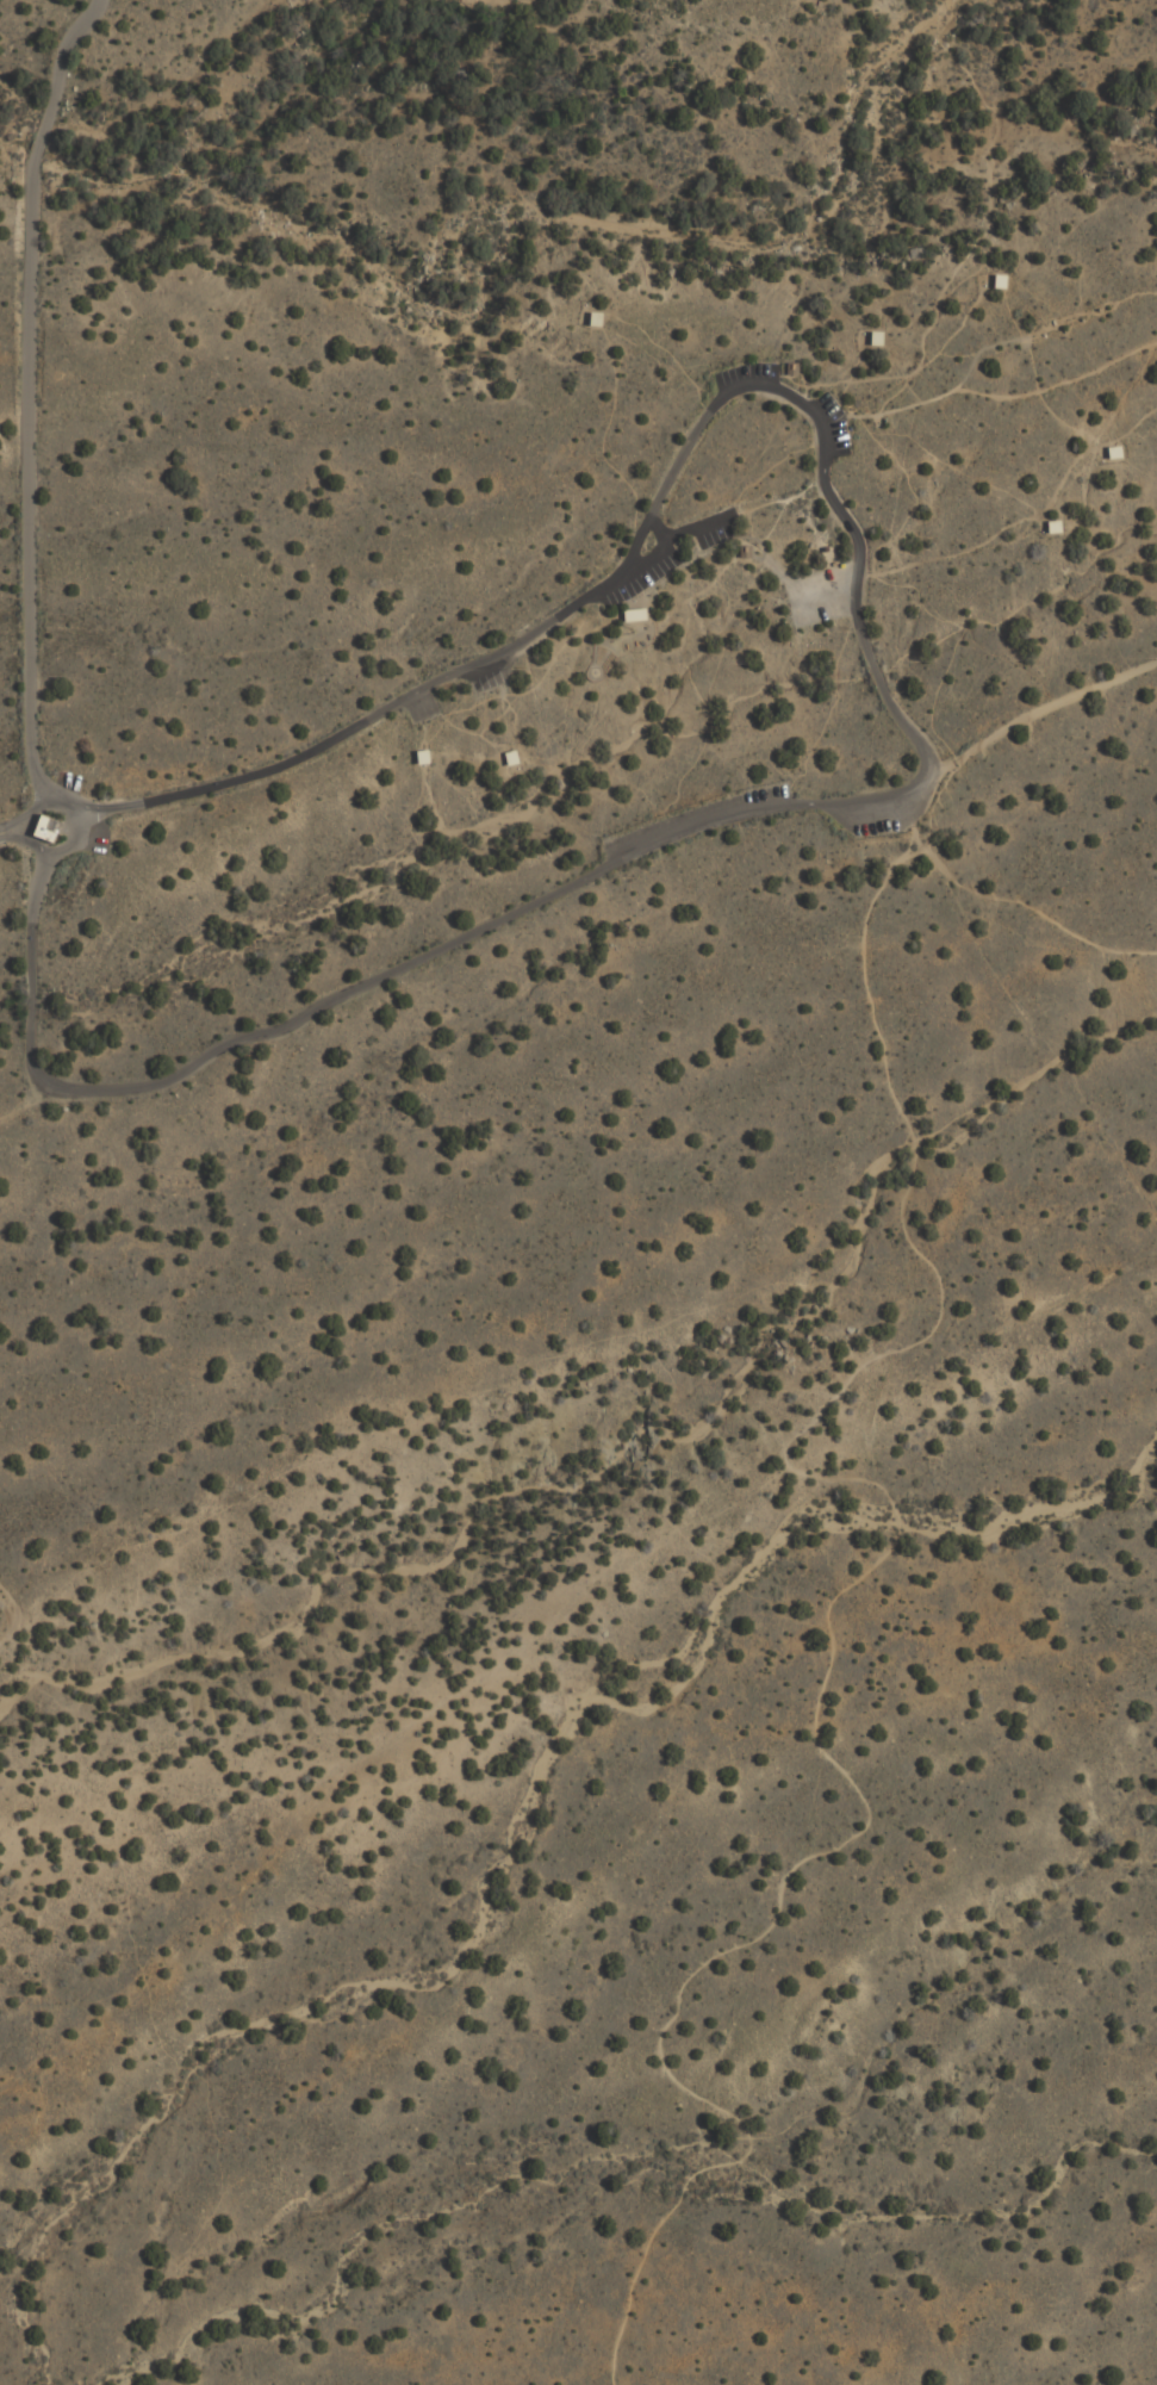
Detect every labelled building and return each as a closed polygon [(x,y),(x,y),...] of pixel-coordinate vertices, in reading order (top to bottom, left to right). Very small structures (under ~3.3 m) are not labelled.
[(791,364),(802,364),(802,375),(791,375),(791,364)] [(42,816),(33,834),(54,844),(58,833),(48,828),(51,821),(42,816)]
